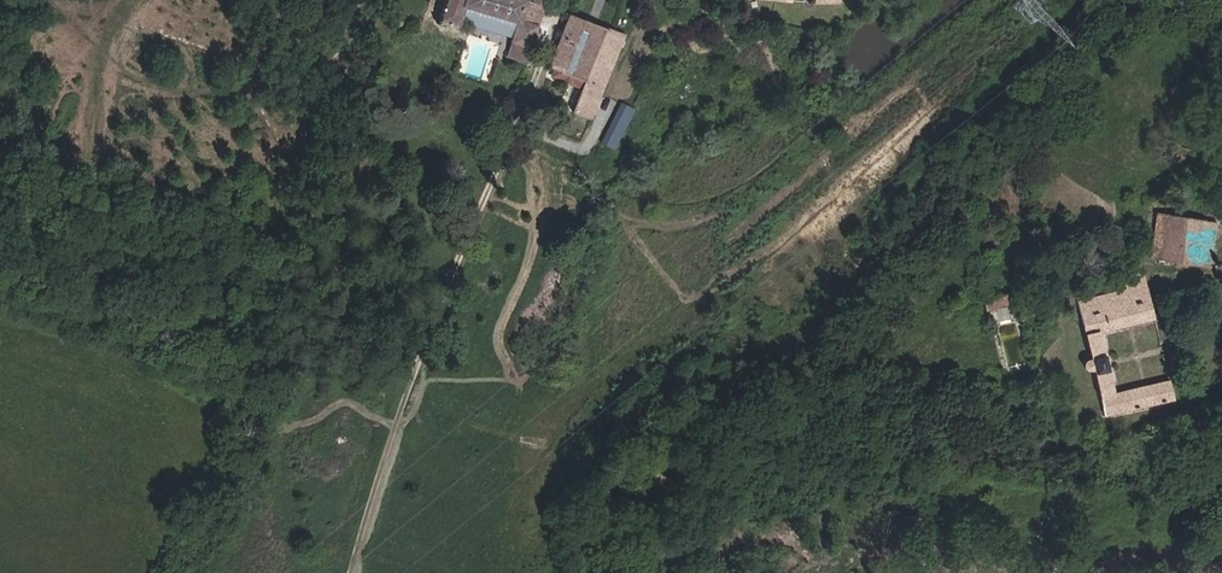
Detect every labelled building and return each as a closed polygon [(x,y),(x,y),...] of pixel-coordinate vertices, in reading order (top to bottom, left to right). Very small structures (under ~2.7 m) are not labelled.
[(512,42),(531,47),(544,6),(527,2),(527,1),(524,0),(448,0),(442,20),(458,25),(464,6),(517,22),(511,42),(512,42)] [(582,27),(586,17),(570,11),(551,60),(556,62),(553,69),(563,73),(582,27)] [(573,110),(590,118),(627,34),(586,17),(582,27),(589,30),(571,71),(587,78),(573,110)] [(512,42),(508,57),(526,62),(531,47),(512,42)] [(617,150),(636,108),(621,102),(602,143),(617,150)] [(1209,266),(1216,222),(1157,213),(1150,258),(1211,268),(1212,266),(1209,266)] [(1155,319),(1144,274),(1123,279),(1125,290),(1078,303),(1091,360),(1088,361),(1086,362),(1084,364),(1084,367),(1085,369),(1087,370),(1090,371),(1093,370),(1104,416),(1174,400),(1170,381),(1114,394),(1100,332),(1155,319)] [(1014,304),(1012,293),(992,298),(995,309),(1014,304)] [(995,309),(992,298),(983,301),(986,312),(995,309)]
